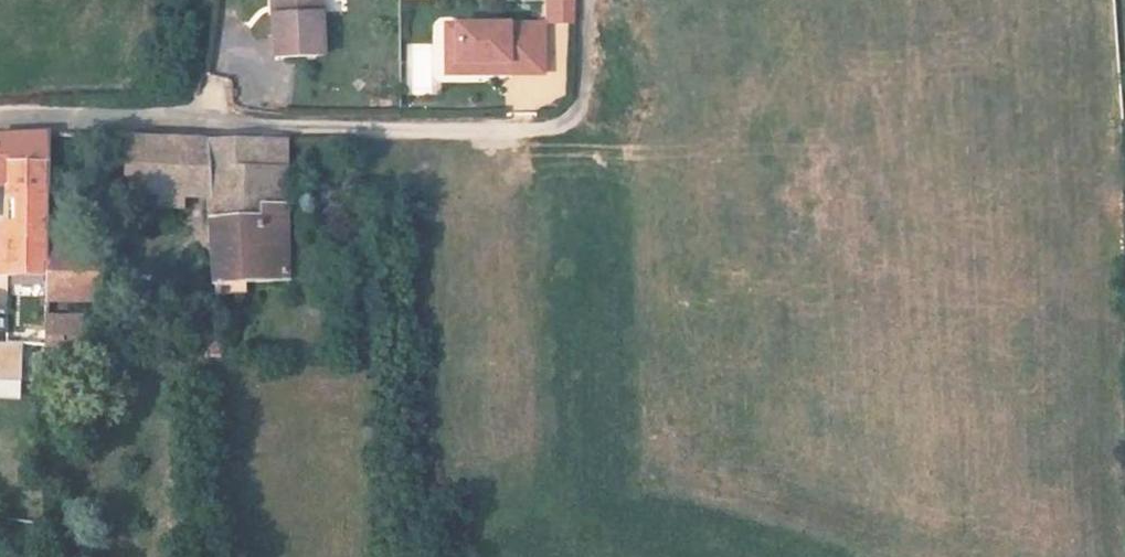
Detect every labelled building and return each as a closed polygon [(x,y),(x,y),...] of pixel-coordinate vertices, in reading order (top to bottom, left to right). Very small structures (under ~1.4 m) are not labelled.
[(286,20),(276,21),(276,54),(326,54),(325,0),(286,0),(286,20)] [(286,0),(276,0),(276,21),(286,20),(286,0)] [(550,23),(467,24),(467,61),(517,60),(517,71),(551,71),(550,23)] [(517,71),(517,60),(467,61),(467,24),(456,24),(457,72),(517,71)] [(52,275),(51,248),(52,135),(0,136),(0,183),(9,183),(12,270),(52,275)] [(214,197),(219,284),(295,280),(290,144),(145,138),(120,137),(122,191),(153,194),(154,203),(181,205),(182,196),(214,197)] [(0,183),(0,271),(12,270),(9,183),(0,183)] [(104,247),(51,248),(52,275),(52,300),(104,299),(104,247)] [(10,275),(10,290),(42,291),(43,276),(10,275)] [(51,346),(89,344),(87,316),(50,318),(51,346)]
